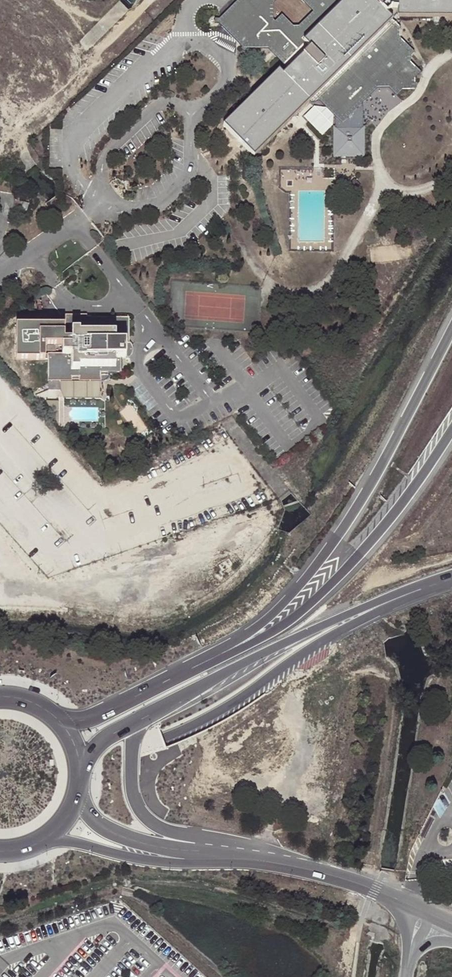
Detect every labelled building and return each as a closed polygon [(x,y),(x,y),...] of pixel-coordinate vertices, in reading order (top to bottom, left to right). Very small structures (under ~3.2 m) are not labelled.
[(244,0),(241,0),(238,2),(220,18),(218,21),(220,23),(236,39),(238,41),(243,47),(244,0)] [(308,100),(316,94),(317,94),(318,95),(331,109),(335,114),(347,126),(347,128),(336,128),(335,155),(342,155),(364,155),(364,128),(358,128),(358,124),(349,115),(377,87),(391,88),(397,94),(402,90),(413,91),(414,83),(411,80),(418,73),(410,65),(409,56),(413,53),(400,39),(400,29),(393,23),(392,21),(388,13),(392,9),(398,9),(398,17),(451,17),(451,0),(298,0),(310,13),(297,24),(293,22),(283,12),(277,17),(276,4),(281,0),(244,0),(243,47),(270,47),(291,68),(284,75),(280,71),(225,125),(254,157),(310,102),(308,100)] [(362,187),(355,180),(348,187),(355,194),(362,187)] [(63,348),(61,348),(61,356),(47,356),(47,357),(47,361),(46,361),(46,383),(47,383),(47,392),(58,392),(58,383),(70,383),(70,378),(78,378),(78,383),(99,383),(99,378),(109,378),(109,374),(119,375),(119,361),(124,361),(125,338),(129,338),(129,321),(85,321),(85,318),(74,317),(64,317),(63,328),(63,348)] [(58,348),(61,348),(63,348),(63,328),(14,327),(14,362),(44,362),(44,361),(46,361),(47,361),(47,357),(44,357),(44,348),(45,348),(58,348)] [(80,396),(88,392),(84,386),(76,390),(80,396)]
